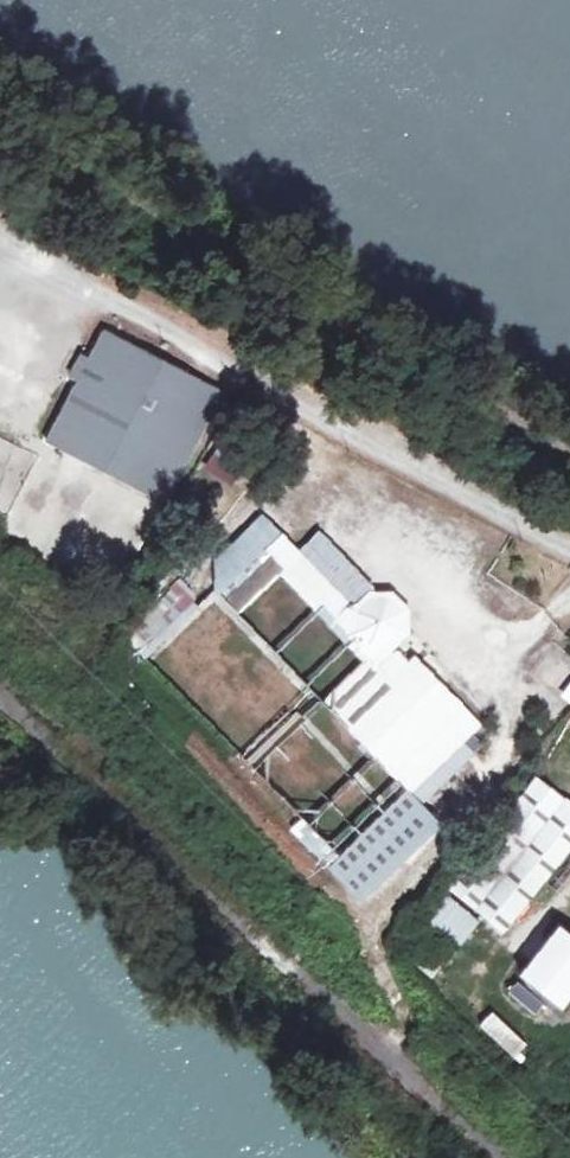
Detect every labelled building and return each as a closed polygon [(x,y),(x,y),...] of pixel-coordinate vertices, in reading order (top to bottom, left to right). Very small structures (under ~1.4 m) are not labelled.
[(83,360),(71,384),(40,445),(159,506),(216,392),(162,360),(98,332),(83,360)] [(74,356),(62,379),(71,384),(83,360),(74,356)] [(201,470),(231,488),(247,462),(216,444),(201,470)] [(193,576),(230,615),(279,568),(293,555),(255,516),(193,576)] [(293,555),(279,568),(329,620),(343,607),(293,555)] [(363,596),(347,611),(343,635),(359,651),(382,647),(397,632),(398,612),(383,596),(363,596)] [(568,705),(569,703),(569,660),(553,645),(530,671),(568,705)] [(364,656),(314,704),(336,726),(385,677),(364,656)] [(385,677),(336,726),(402,793),(403,794),(455,744),(474,725),(407,656),(385,677)] [(455,744),(403,794),(413,804),(464,753),(455,744)] [(496,933),(569,842),(569,810),(530,777),(440,887),(496,933)] [(402,793),(324,869),(353,899),(431,822),(413,804),(403,794),(402,793)] [(421,922),(456,950),(479,922),(445,893),(421,922)] [(515,976),(558,1010),(569,994),(569,941),(553,928),(515,976)] [(514,1058),(527,1044),(491,1010),(478,1024),(514,1058)]
